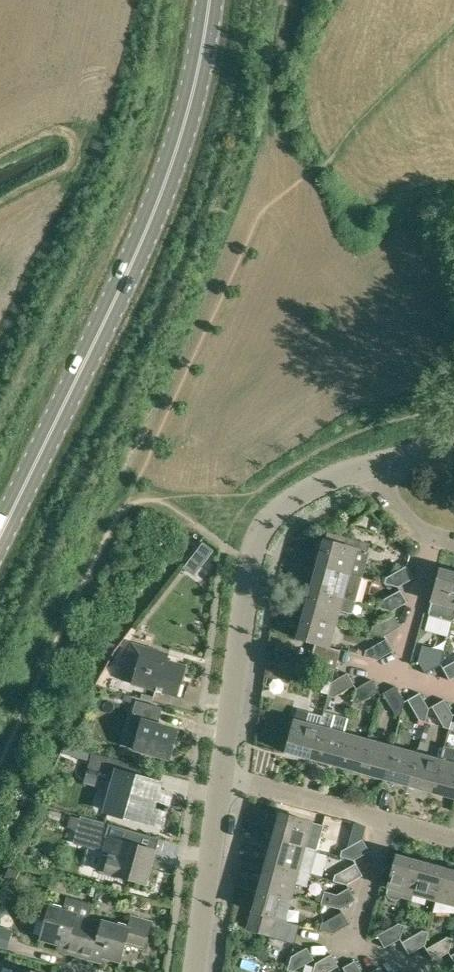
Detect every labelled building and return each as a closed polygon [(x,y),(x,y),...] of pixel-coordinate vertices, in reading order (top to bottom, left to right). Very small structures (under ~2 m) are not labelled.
[(323,540),(316,565),(349,574),(349,573),(356,549),(368,552),(370,543),(348,537),(346,546),(323,540)] [(205,561),(212,553),(202,545),(196,553),(205,561)] [(316,565),(309,589),(355,602),(356,601),(363,577),(361,577),(362,576),(349,573),(349,574),(316,565)] [(384,583),(398,587),(414,577),(407,565),(387,577),(386,576),(384,583)] [(431,604),(428,613),(429,613),(429,614),(452,620),(453,613),(453,573),(439,569),(430,602),(431,604)] [(309,589),(303,614),(335,623),(339,610),(351,613),(351,612),(353,613),(355,602),(309,589)] [(391,611),(407,602),(400,590),(380,601),(379,600),(391,611)] [(335,623),(303,614),(296,638),(315,644),(329,647),(335,623)] [(385,635),(400,626),(393,614),(374,625),(373,625),(371,632),(385,635)] [(378,659),(394,650),(386,638),(367,649),(366,649),(364,656),(378,659)] [(120,679),(133,683),(133,684),(174,696),(182,667),(165,662),(167,653),(130,643),(120,679)] [(329,647),(315,644),(310,663),(335,669),(341,650),(329,647)] [(441,664),(445,650),(438,648),(438,649),(418,661),(425,673),(441,664)] [(442,667),(449,679),(453,677),(453,661),(442,667)] [(266,663),(264,676),(276,679),(279,666),(266,663)] [(334,696),(354,684),(348,672),(332,681),(328,695),(334,697),(334,696)] [(359,703),(379,691),(372,679),(356,688),(352,702),(359,703)] [(401,715),(405,701),(396,686),(383,692),(394,712),(394,713),(401,715)] [(425,722),(429,708),(420,692),(408,699),(419,719),(419,720),(425,722)] [(450,728),(453,715),(444,699),(432,706),(443,726),(443,727),(450,728)] [(167,759),(176,729),(156,724),(161,707),(134,700),(126,731),(137,734),(132,749),(167,759)] [(308,712),(306,723),(293,720),(284,752),(309,759),(321,715),(308,712)] [(321,715),(309,759),(333,766),(342,733),(344,734),(348,719),(324,712),(323,715),(321,715)] [(342,733),(333,766),(357,772),(366,740),(344,734),(342,733)] [(366,740),(357,772),(382,779),(391,747),(366,740)] [(63,753),(85,759),(87,751),(66,745),(63,753)] [(430,792),(453,799),(453,764),(453,763),(453,758),(453,747),(444,745),(440,760),(439,760),(430,792)] [(391,747),(382,779),(406,786),(415,753),(391,747)] [(114,778),(105,811),(161,826),(170,796),(158,792),(160,784),(140,779),(143,767),(91,753),(86,770),(114,778)] [(415,753),(406,786),(430,792),(439,760),(415,753)] [(279,814),(272,839),(316,852),(323,826),(279,814)] [(105,837),(109,823),(81,815),(77,829),(105,837)] [(106,838),(102,855),(98,869),(112,873),(112,875),(144,884),(154,851),(106,838)] [(272,839),(265,865),(310,877),(316,852),(272,839)] [(354,860),(369,851),(363,839),(339,852),(341,856),(354,860)] [(396,855),(387,888),(386,892),(388,897),(396,900),(401,896),(411,899),(413,895),(412,895),(421,862),(396,855)] [(412,895),(413,895),(436,901),(445,868),(421,862),(412,895)] [(347,884),(363,875),(356,863),(336,874),(335,874),(333,880),(347,884)] [(265,865),(259,888),(292,897),(295,883),(307,887),(310,877),(265,865)] [(436,901),(433,911),(453,912),(453,871),(445,868),(436,901)] [(321,902),(320,903),(340,909),(356,900),(349,887),(337,894),(324,891),(323,892),(321,902)] [(259,888),(252,912),(251,912),(246,929),(270,935),(274,917),(285,920),(292,897),(259,888)] [(66,896),(62,911),(43,905),(39,920),(44,921),(39,939),(65,946),(64,952),(77,955),(89,916),(90,917),(93,903),(66,896)] [(333,933),(349,924),(342,912),(322,923),(320,929),(333,933)] [(89,916),(77,955),(91,959),(92,954),(118,961),(123,943),(126,944),(144,949),(151,919),(131,914),(128,925),(101,917),(101,919),(90,917),(89,916)] [(274,917),(270,935),(269,937),(294,944),(300,924),(285,920),(274,917)] [(400,939),(404,925),(398,923),(397,923),(378,935),(384,947),(400,939)] [(7,947),(11,932),(0,929),(0,946),(7,947)] [(425,945),(428,931),(422,929),(422,930),(402,942),(409,954),(425,945)] [(449,952),(452,938),(446,936),(446,937),(426,948),(433,960),(449,952)] [(294,970),(314,959),(307,947),(291,956),(287,969),(293,971),(294,970)] [(338,966),(331,954),(315,962),(313,971),(327,971),(338,966)] [(355,960),(343,967),(345,971),(362,971),(355,960)]
